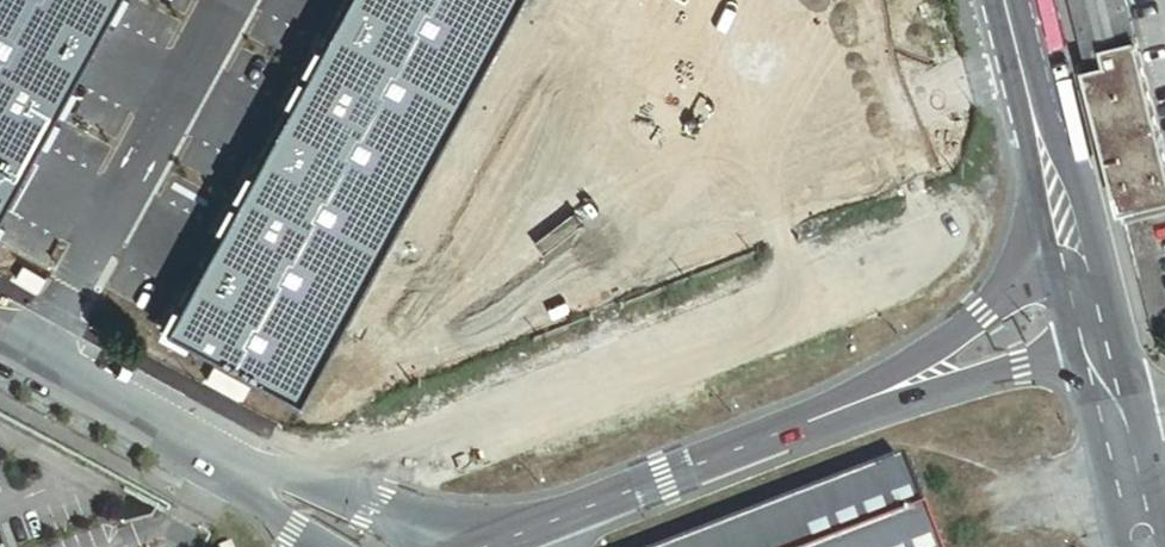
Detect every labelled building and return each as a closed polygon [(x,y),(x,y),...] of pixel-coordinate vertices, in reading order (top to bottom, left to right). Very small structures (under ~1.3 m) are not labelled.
[(109,0),(0,0),(0,199),(109,0)] [(512,0),(337,0),(156,326),(289,400),(512,0)] [(1121,0),(1062,0),(1117,222),(1164,210),(1164,177),(1121,0)] [(14,278),(36,290),(43,278),(21,266),(14,278)] [(896,460),(680,546),(931,546),(896,460)]
